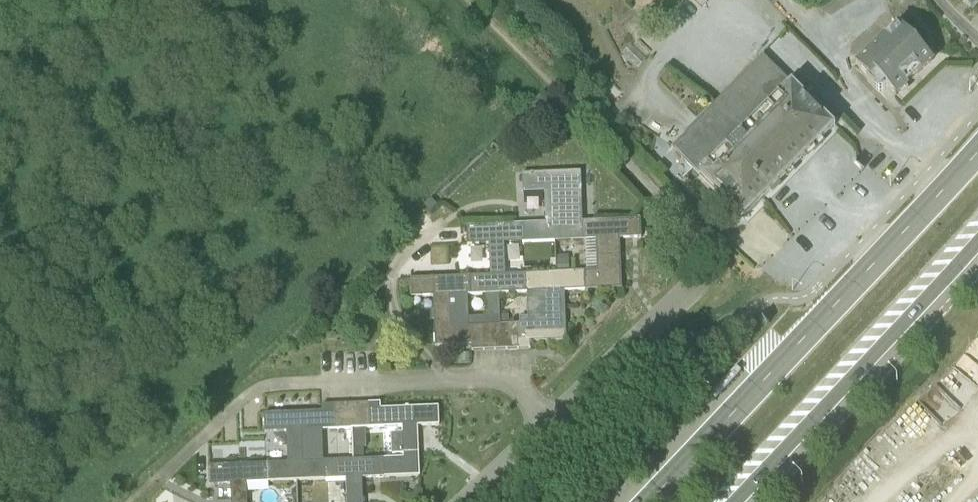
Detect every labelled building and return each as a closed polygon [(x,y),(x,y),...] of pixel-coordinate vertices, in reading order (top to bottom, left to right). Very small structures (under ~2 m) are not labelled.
[(977,1),(977,0),(962,0),(971,9),(977,1)] [(933,62),(895,23),(854,64),(868,79),(866,81),(877,93),(884,86),(897,98),(908,87),(902,81),(916,68),(922,73),(933,62)] [(760,56),(714,103),(785,177),(840,122),(796,78),(789,83),(760,56)] [(785,177),(714,103),(671,146),(742,220),(785,177)] [(581,221),(579,172),(521,174),(522,192),(543,192),(544,223),(465,226),(466,245),(487,244),(489,274),(410,278),(410,296),(431,296),(434,345),(470,345),(470,351),(529,348),(529,341),(565,339),(563,291),(621,288),(619,239),(641,237),(640,219),(581,221)] [(379,403),(367,403),(356,403),(344,404),(333,404),(321,405),(322,428),(334,427),(345,427),(352,427),(353,443),(358,443),(365,443),(364,427),(368,427),(381,427),(379,403)] [(403,457),(378,458),(378,476),(419,475),(417,425),(437,424),(436,406),(380,408),(381,427),(401,426),(402,434),(391,434),(391,454),(403,454),(403,457)] [(287,462),(274,463),(274,481),(324,479),(323,461),(321,411),(262,414),(263,431),(286,430),(287,462)] [(361,477),(378,476),(378,458),(323,461),(324,479),(325,479),(326,486),(345,486),(346,501),(362,501),(361,477)] [(246,482),(274,481),(274,463),(208,465),(209,484),(230,483),(231,501),(246,501),(246,482)]
